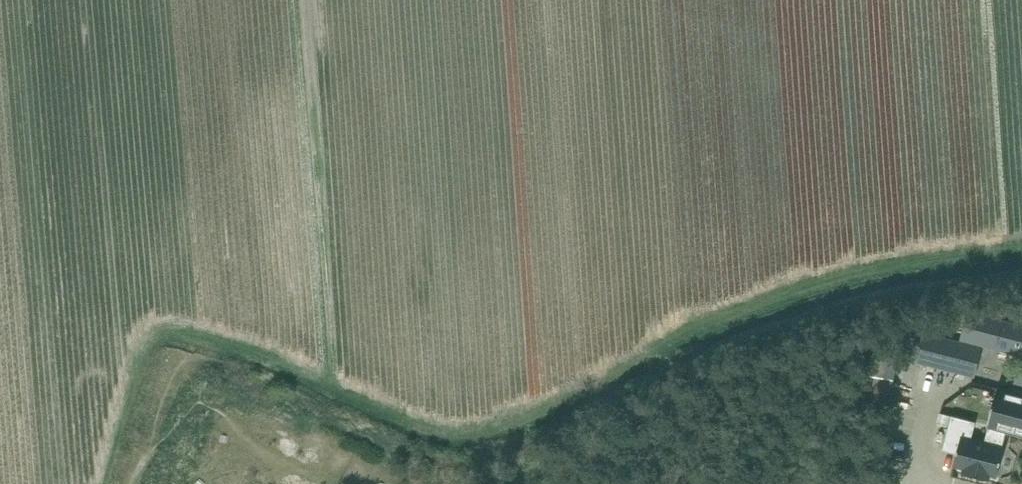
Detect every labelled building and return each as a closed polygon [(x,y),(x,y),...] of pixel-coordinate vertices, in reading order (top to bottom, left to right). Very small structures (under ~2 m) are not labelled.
[(919,363),(973,378),(981,346),(1021,356),(1021,326),(969,312),(962,341),(961,343),(926,334),(919,363)] [(1014,392),(997,388),(987,426),(989,427),(986,437),(985,442),(971,439),(975,422),(951,416),(942,450),(956,454),(953,466),(963,469),(962,473),(989,480),(991,476),(997,477),(1004,447),(1002,446),(1003,442),(1006,431),(1021,435),(1021,363),(1014,392)] [(889,399),(893,381),(874,376),(870,395),(889,399)]
